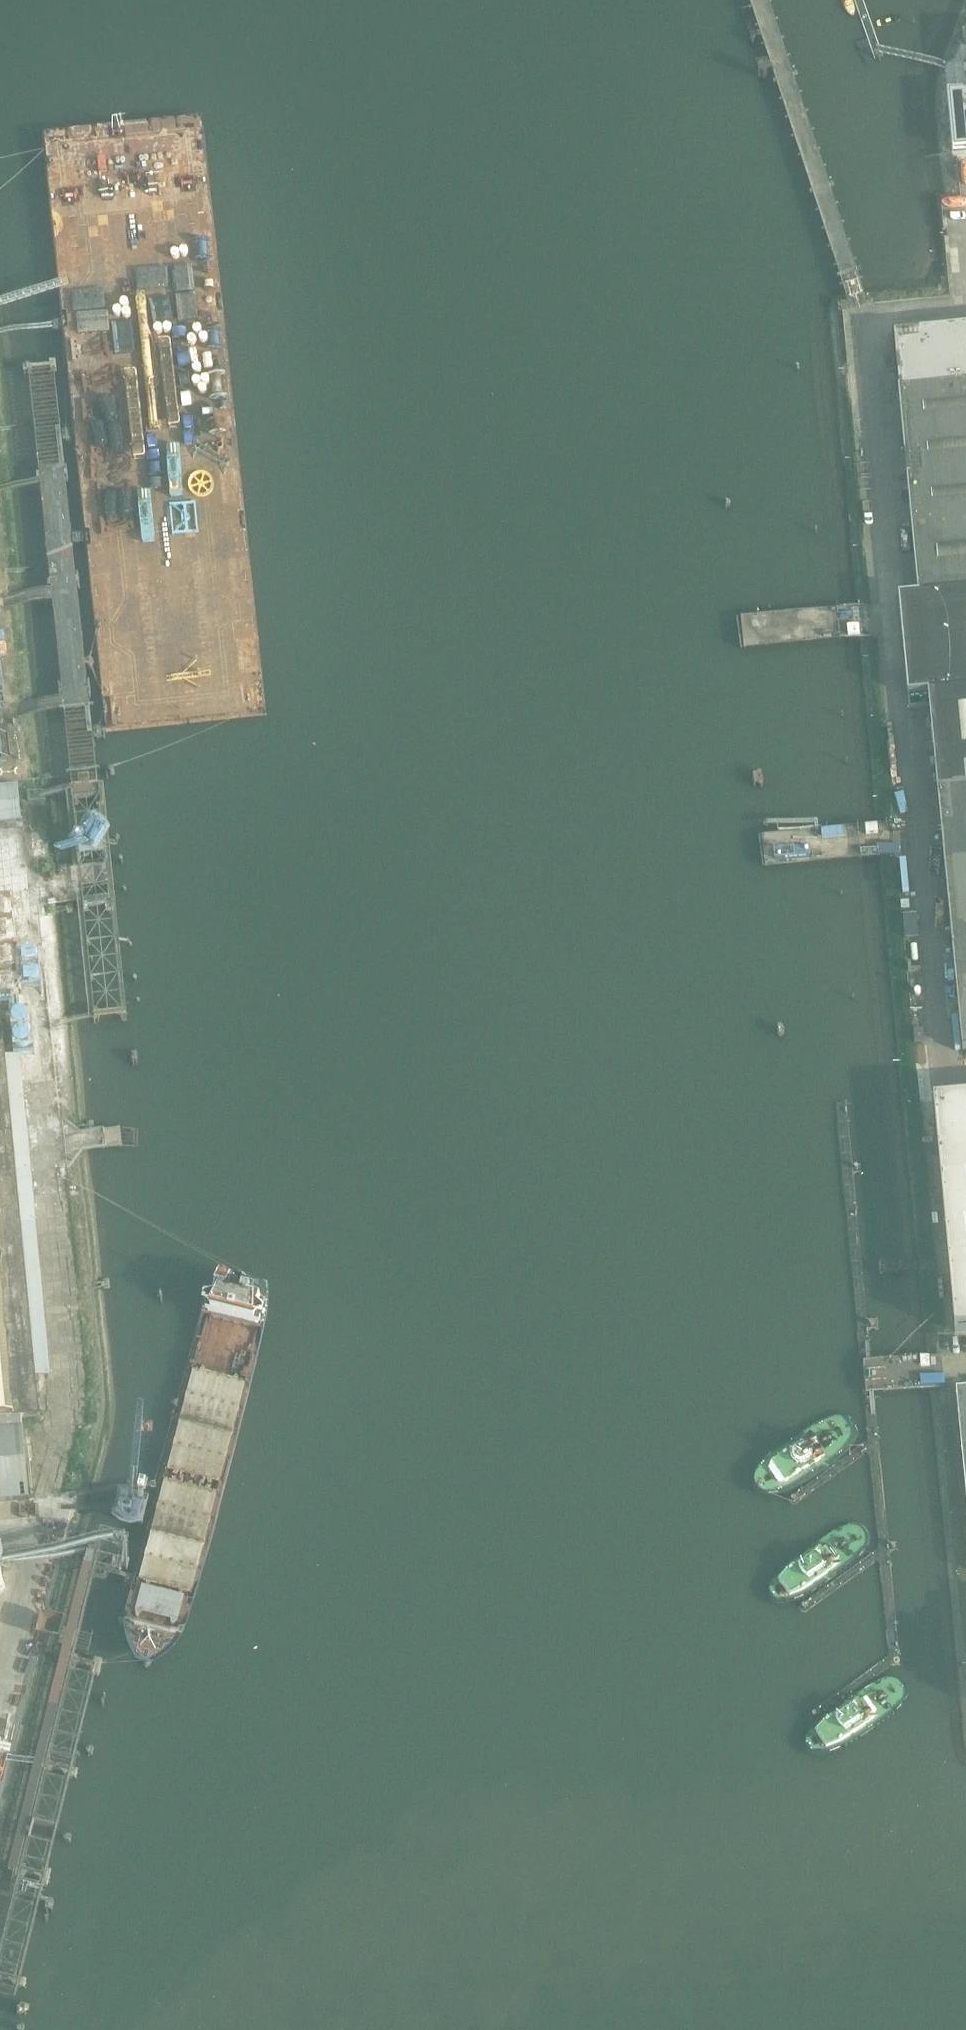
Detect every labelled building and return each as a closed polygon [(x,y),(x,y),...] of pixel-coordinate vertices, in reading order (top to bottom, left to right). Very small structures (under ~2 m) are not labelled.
[(950,95),(955,151),(965,150),(965,93),(950,95)] [(963,1051),(965,1051),(965,328),(893,335),(918,596),(899,598),(910,708),(930,706),(963,1051)] [(0,785),(0,822),(22,821),(21,784),(0,785)] [(29,1499),(22,1418),(39,1416),(0,1009),(0,1502),(29,1499)] [(17,1050),(28,1050),(27,1032),(17,1032),(17,1050)] [(933,1101),(955,1333),(965,1332),(965,1098),(933,1101)] [(956,1389),(956,1390),(957,1390),(965,1483),(965,1388),(956,1389)]
